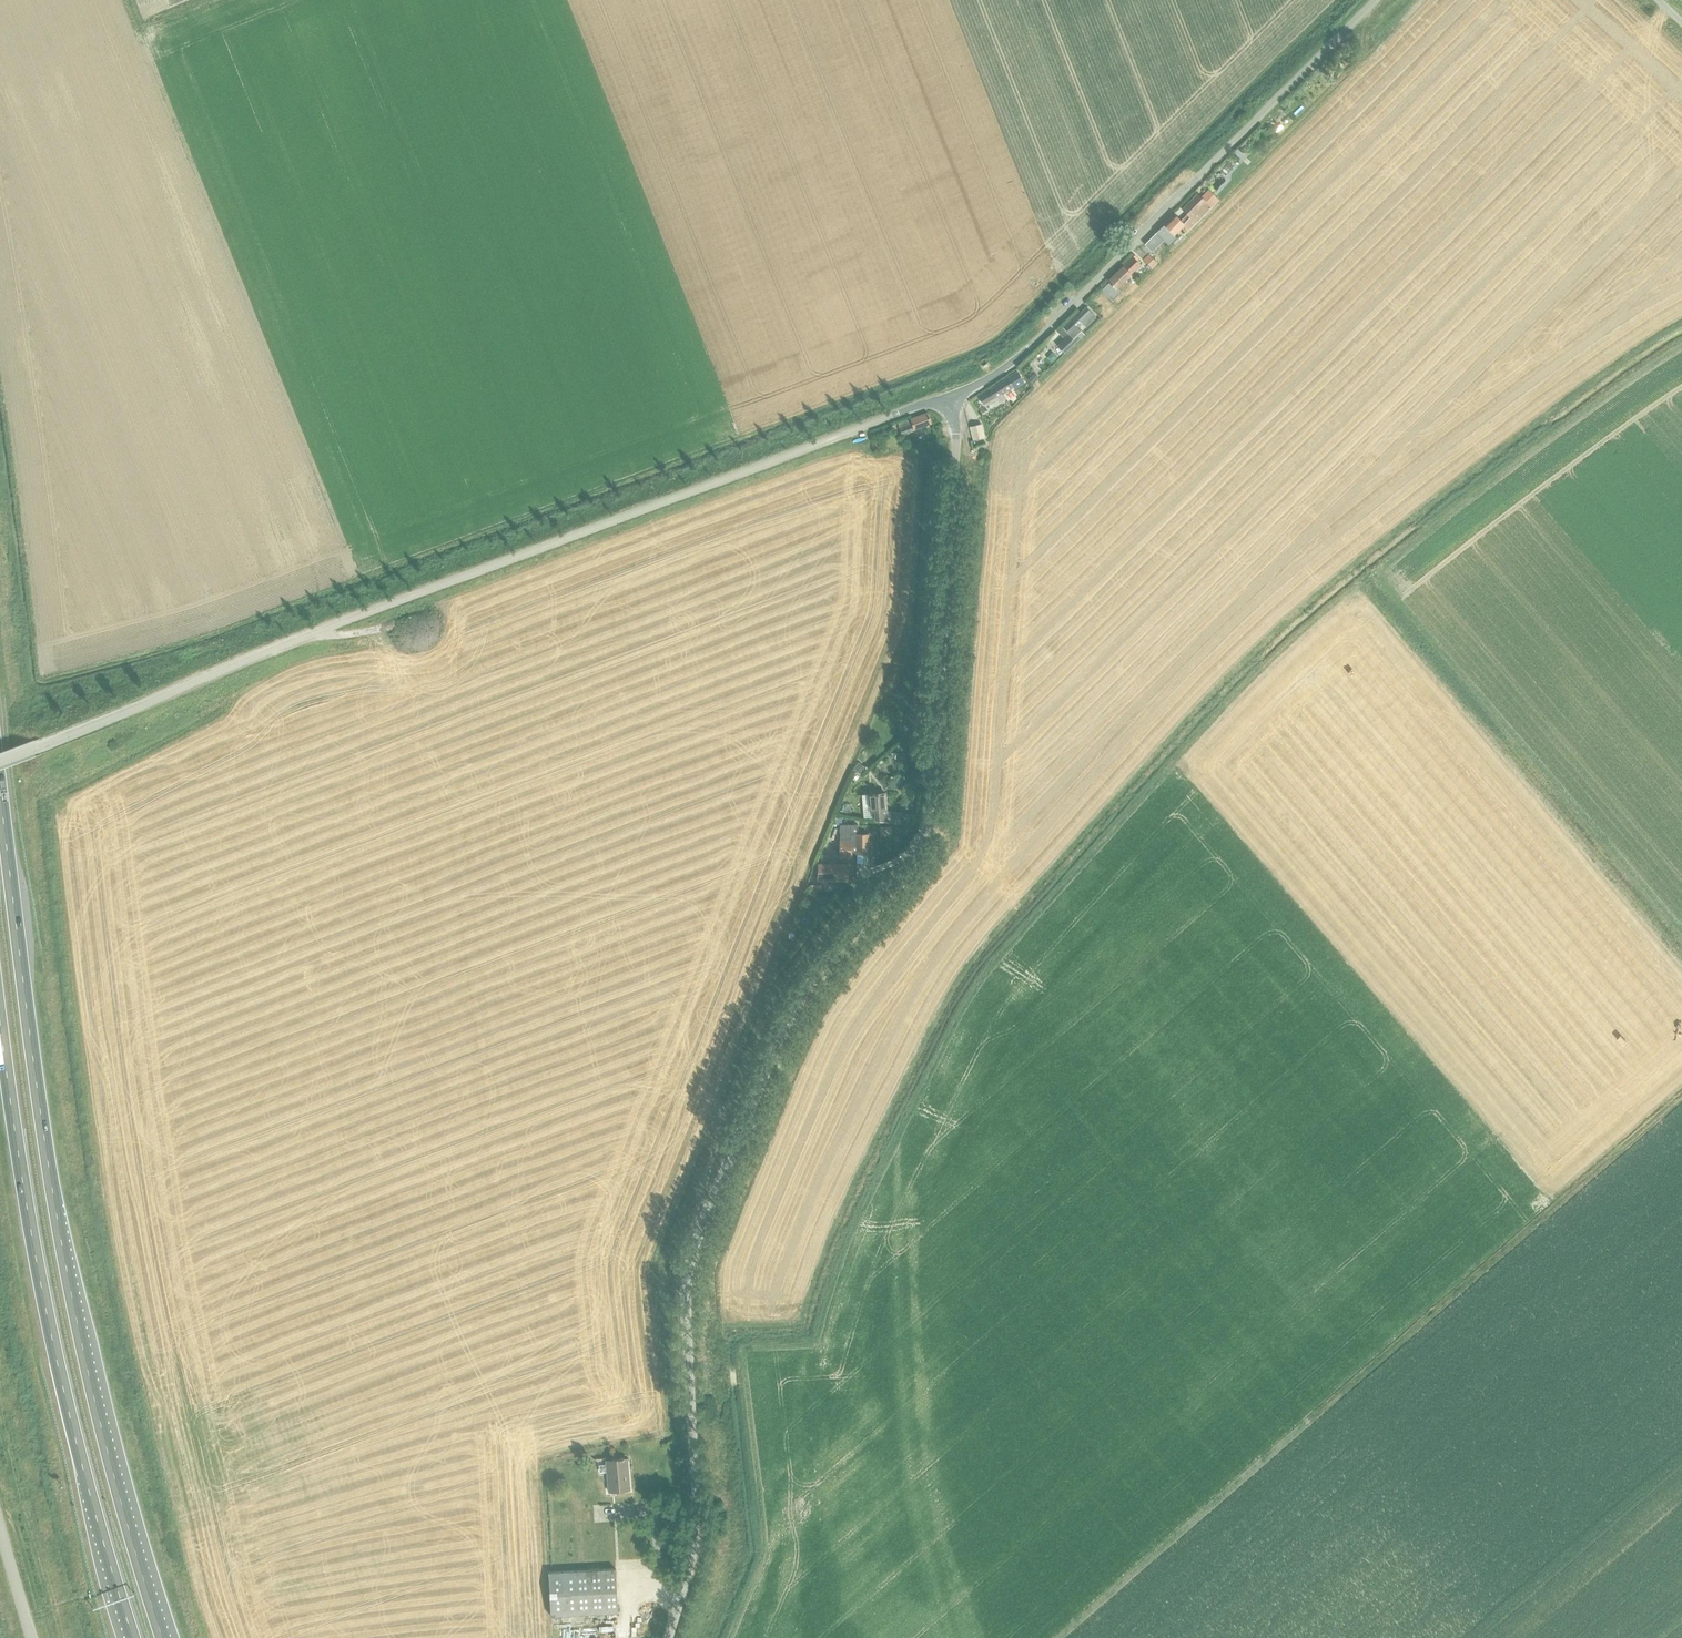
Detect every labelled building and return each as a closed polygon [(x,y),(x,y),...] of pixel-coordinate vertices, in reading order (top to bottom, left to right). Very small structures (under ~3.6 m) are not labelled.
[(1213,206),(1222,200),(1213,187),(1205,193),(1213,206)] [(1175,214),(1157,232),(1164,240),(1165,240),(1164,240),(1169,245),(1177,238),(1174,234),(1182,226),(1187,231),(1211,206),(1198,193),(1182,210),(1190,217),(1186,221),(1184,218),(1182,220),(1175,214)] [(1157,232),(1145,244),(1152,251),(1164,240),(1157,232)] [(1157,262),(1149,254),(1143,260),(1151,268),(1157,262)] [(1110,282),(1102,290),(1112,300),(1121,290),(1117,286),(1140,265),(1132,257),(1123,266),(1108,281),(1110,282)] [(1058,346),(1065,353),(1084,334),(1077,328),(1082,323),(1086,327),(1096,317),(1086,307),(1080,312),(1079,311),(1058,332),(1065,339),(1058,346)] [(1008,378),(979,396),(984,405),(996,398),(999,403),(1006,399),(1003,393),(1013,387),(1014,389),(1024,382),(1018,371),(1008,378)] [(1035,373),(1028,380),(1032,385),(1039,378),(1035,373)] [(932,423),(930,418),(928,413),(898,423),(897,424),(899,429),(900,429),(902,434),(914,430),(914,429),(932,423)] [(970,426),(973,440),(985,437),(981,423),(970,426)] [(979,444),(981,450),(989,448),(988,442),(979,444)] [(885,821),(899,823),(900,813),(887,811),(885,793),(869,794),(870,811),(875,811),(876,820),(885,821)] [(905,807),(915,807),(915,795),(905,795),(905,807)] [(891,825),(883,826),(884,833),(893,832),(891,825)] [(840,853),(851,853),(856,853),(856,864),(867,864),(867,854),(868,854),(868,834),(857,834),(857,833),(858,833),(858,827),(841,827),(841,835),(842,835),(842,840),(840,840),(840,853)] [(848,865),(819,865),(819,879),(848,880),(848,865)] [(606,1460),(609,1491),(630,1489),(627,1458),(606,1460)] [(549,1572),(551,1616),(618,1612),(616,1568),(549,1572)]
